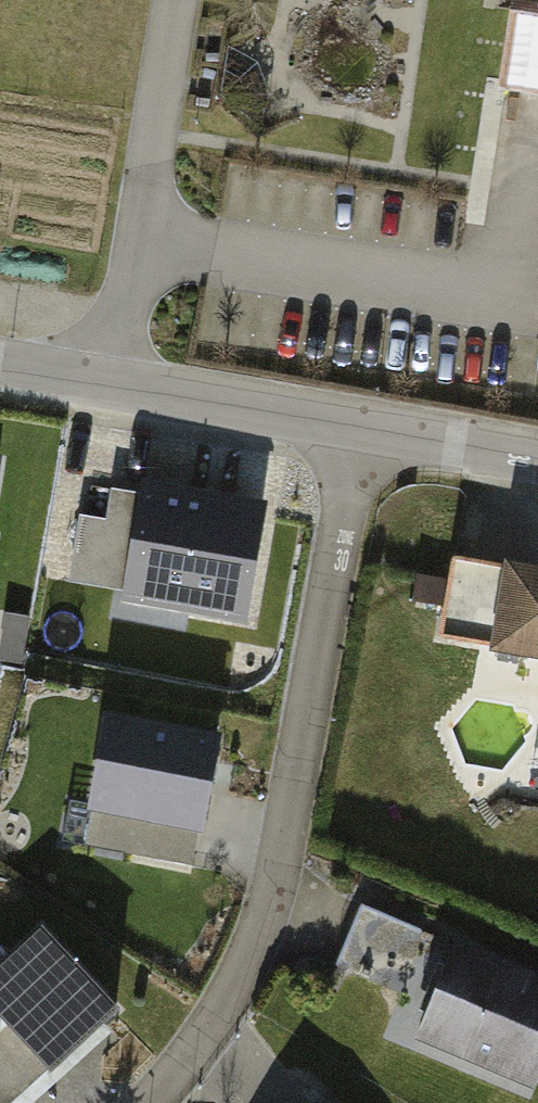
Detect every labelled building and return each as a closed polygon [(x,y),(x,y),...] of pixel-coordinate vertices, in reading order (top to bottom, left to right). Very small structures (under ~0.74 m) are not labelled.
[(498,87),(537,94),(537,0),(511,0),(498,87)] [(79,518),(68,582),(241,612),(258,511),(143,492),(142,502),(112,497),(108,523),(79,518)] [(497,630),(500,551),(463,550),(460,628),(497,630)] [(507,568),(496,649),(537,655),(537,573),(507,568)] [(113,722),(88,843),(190,864),(215,743),(113,722)] [(441,938),(377,911),(351,973),(415,1001),(441,938)] [(47,1065),(113,1006),(41,925),(0,962),(0,1012),(47,1065)] [(454,947),(412,1046),(533,1096),(537,1085),(537,982),(454,947)]
